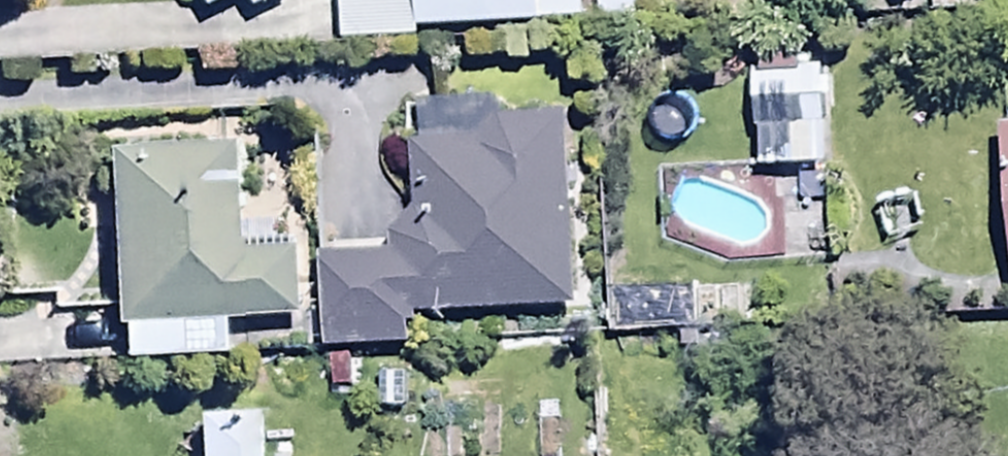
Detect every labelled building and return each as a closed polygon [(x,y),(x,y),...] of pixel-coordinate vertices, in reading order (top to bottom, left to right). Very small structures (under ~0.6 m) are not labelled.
[(200,15),(237,0),(193,0),(200,15)] [(246,16),(284,0),(240,0),(246,16)] [(332,45),(412,43),(412,28),(573,23),(572,0),(331,0),(332,45)] [(595,36),(637,36),(638,0),(595,0),(595,36)] [(796,42),(749,42),(751,175),(824,173),(823,67),(796,67),(796,42)] [(317,260),(319,349),(410,348),(410,317),(576,315),(573,116),(503,117),(503,103),(405,104),(407,215),(385,246),(387,259),(317,260)] [(995,131),(1007,285),(1007,130),(995,131)] [(237,151),(103,155),(108,327),(117,327),(118,364),(217,361),(216,323),(296,320),(294,245),(240,247),(237,151)] [(603,294),(602,338),(689,339),(689,274),(646,273),(646,283),(630,283),(630,294),(603,294)] [(263,420),(191,422),(192,455),(265,455),(263,420)]
